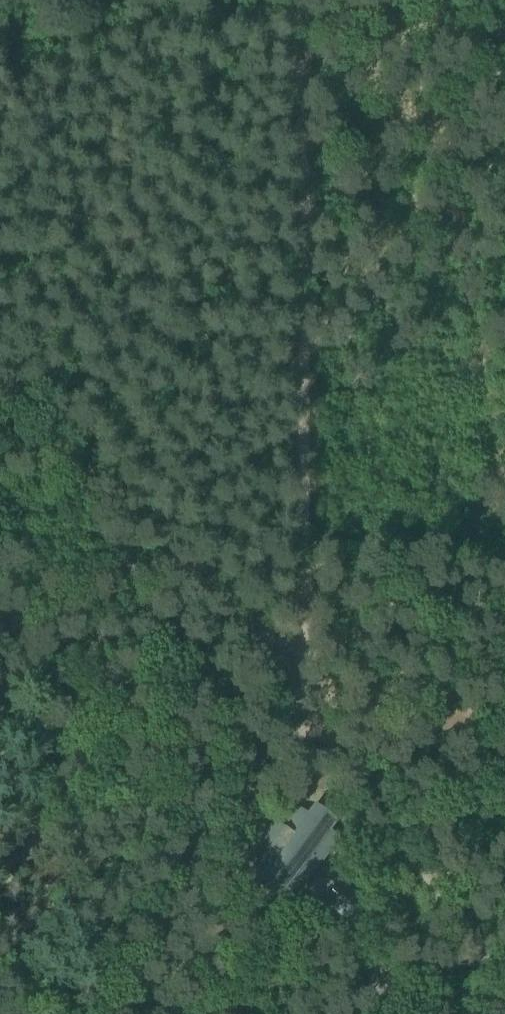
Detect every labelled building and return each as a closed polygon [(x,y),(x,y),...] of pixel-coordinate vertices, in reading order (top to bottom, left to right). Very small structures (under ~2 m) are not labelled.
[(254,867),(295,897),(339,838),(299,808),(254,867)] [(322,904),(347,921),(364,896),(339,879),(322,904)]
